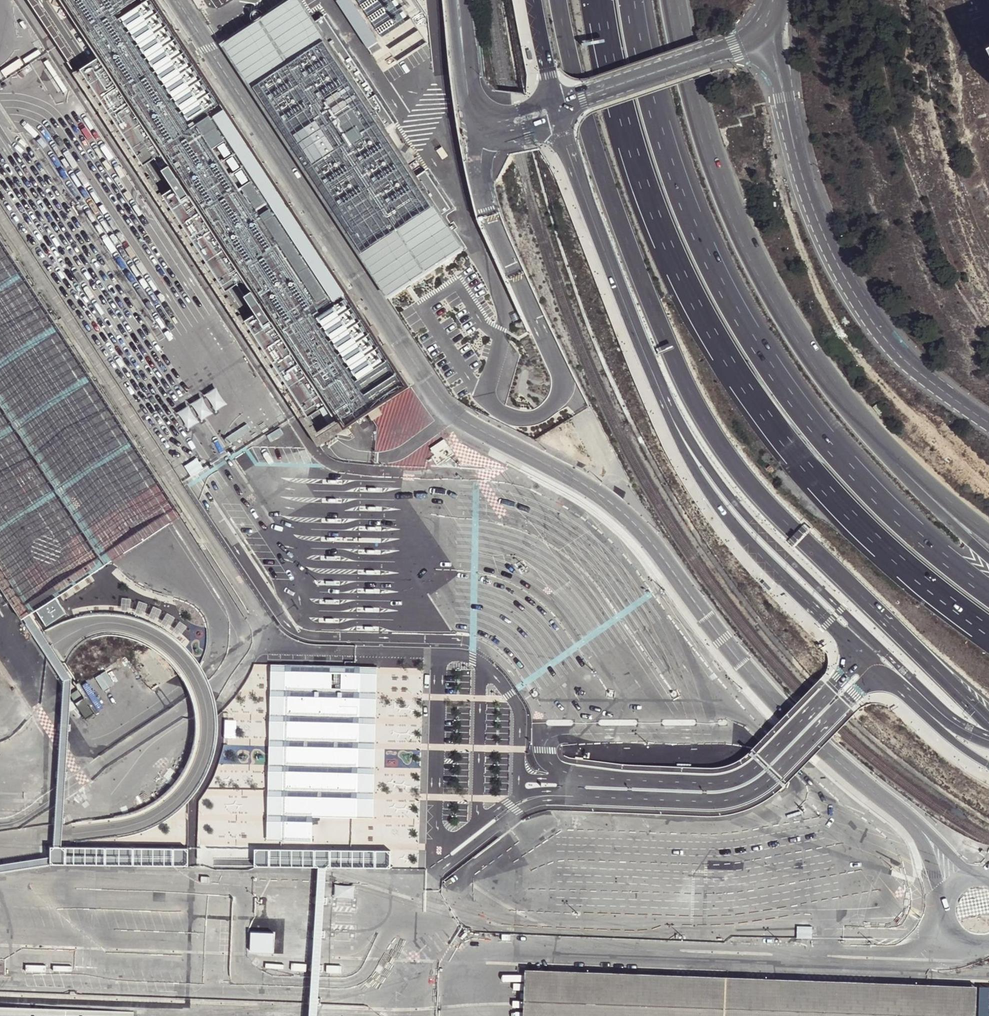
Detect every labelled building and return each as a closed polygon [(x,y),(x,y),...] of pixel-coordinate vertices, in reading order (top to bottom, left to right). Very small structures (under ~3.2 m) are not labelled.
[(403,391),(410,387),(411,386),(166,11),(159,0),(68,0),(103,53),(125,87),(340,417),(347,428),(356,422),(403,391)] [(341,62),(300,0),(289,0),(221,44),(356,250),(388,297),(398,290),(463,248),(435,205),(407,162),(375,114),(357,86),(341,62)] [(381,67),(423,40),(413,24),(425,16),(415,0),(337,0),(381,67)] [(103,53),(80,69),(101,101),(125,87),(103,53)] [(74,71),(73,72),(311,435),(317,432),(108,111),(103,103),(101,101),(80,69),(79,68),(78,68),(77,69),(77,70),(77,71),(76,71),(75,71),(74,71)] [(371,77),(357,86),(375,114),(390,104),(371,77)] [(103,103),(108,111),(112,108),(107,100),(103,103)] [(422,152),(407,162),(435,205),(450,195),(422,152)] [(180,513),(184,511),(0,231),(0,239),(180,513)] [(180,513),(0,239),(0,584),(21,616),(180,513)] [(883,410),(877,403),(873,406),(879,414),(883,410)] [(317,432),(311,435),(318,447),(337,434),(347,436),(351,432),(347,428),(340,417),(317,432)] [(347,428),(351,432),(359,427),(356,422),(347,428)] [(0,584),(0,590),(18,617),(21,616),(0,584)] [(785,595),(775,585),(771,589),(780,599),(785,595)] [(378,667),(273,665),(270,843),(317,844),(318,822),(376,823),(378,667)] [(551,970),(527,969),(524,1015),(549,1015),(551,970)] [(549,1015),(901,1015),(902,985),(551,970),(549,1015)] [(977,988),(902,985),(901,1015),(977,1015),(977,988)]
